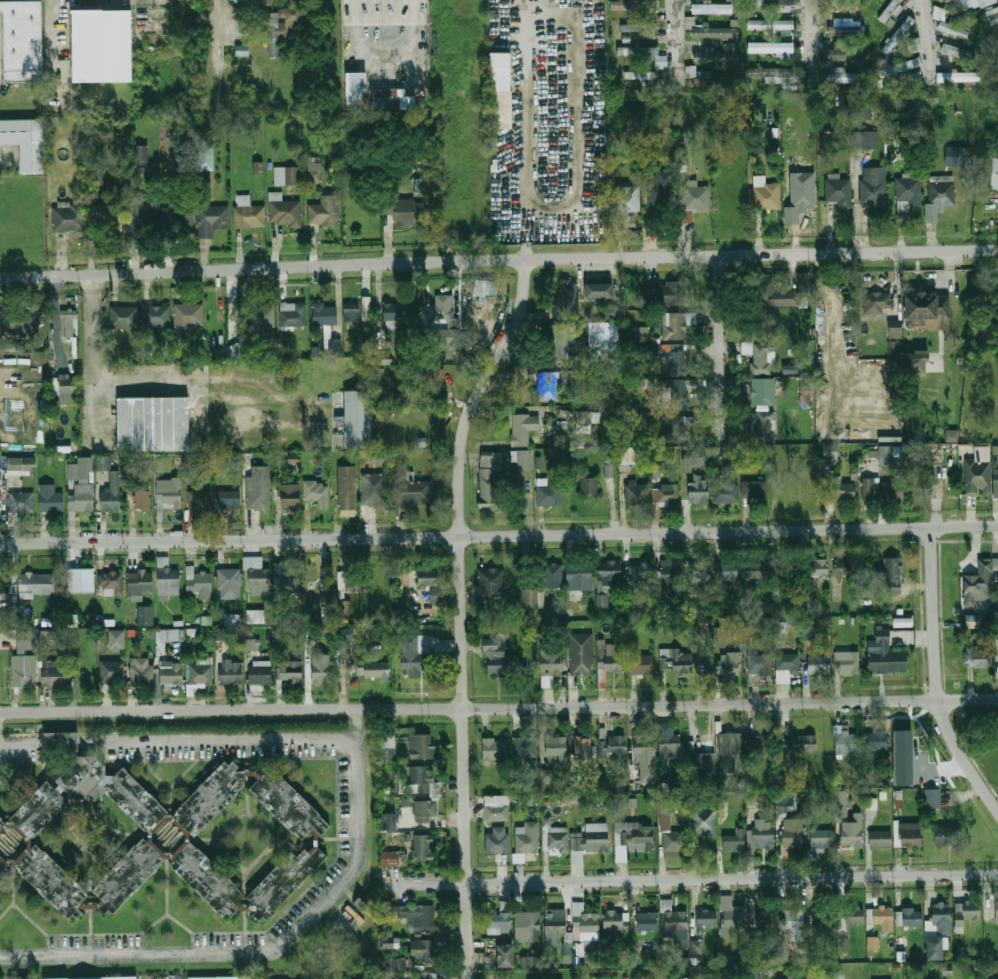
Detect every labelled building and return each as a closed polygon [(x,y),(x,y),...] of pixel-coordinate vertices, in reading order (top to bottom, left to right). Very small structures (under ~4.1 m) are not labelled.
[(884,22),(901,0),(892,0),(879,18),(884,22)] [(996,0),(977,0),(980,8),(997,2),(996,0)] [(656,1),(611,1),(611,9),(656,9),(656,1)] [(5,15),(0,9),(0,3),(42,2),(43,80),(6,81),(5,15)] [(733,3),(689,3),(689,13),(733,13),(733,3)] [(287,7),(303,7),(303,12),(310,12),(310,23),(304,23),(304,40),(287,40),(287,39),(282,39),(282,58),(269,58),(269,28),(280,27),(280,24),(287,24),(287,18),(280,18),(280,13),(280,10),(287,10),(287,7)] [(989,24),(997,22),(997,7),(986,10),(989,24)] [(73,11),(134,12),(134,84),(74,84),(73,11)] [(972,27),(936,11),(933,15),(941,19),(938,27),(966,40),(972,27)] [(280,27),(280,24),(280,18),(280,13),(254,14),(255,28),(269,28),(280,27)] [(914,21),(908,16),(886,45),(892,50),(914,21)] [(846,18),(830,18),(830,34),(863,34),(863,21),(846,21),(846,18)] [(793,29),(793,21),(747,21),(747,29),(793,29)] [(656,23),(623,23),(623,31),(656,31),(656,23)] [(692,37),(735,38),(735,28),(690,27),(690,29),(692,29),(692,37)] [(922,50),(919,37),(907,39),(909,53),(922,50)] [(747,52),(775,53),(775,58),(785,58),(785,52),(793,52),(793,42),(747,42),(747,52)] [(982,51),(942,44),(940,53),(980,60),(982,51)] [(239,45),(252,45),(252,56),(239,57),(239,45)] [(667,56),(657,56),(657,47),(618,47),(618,55),(654,55),(654,67),(667,67),(667,56)] [(870,58),(870,49),(825,49),(825,58),(870,58)] [(693,62),(738,62),(738,51),(705,51),(705,53),(693,52),(693,62)] [(490,54),(512,54),(512,130),(490,130),(490,54)] [(879,70),(881,78),(921,65),(919,57),(879,70)] [(695,66),(686,66),(686,76),(695,76),(695,66)] [(776,83),(793,83),(793,67),(749,67),(749,78),(776,78),(776,83)] [(859,81),(859,72),(845,72),(845,67),(828,67),(828,81),(859,81)] [(654,71),(624,72),(624,81),(654,81),(654,71)] [(982,72),(940,72),(940,81),(982,81),(982,72)] [(347,73),(368,73),(368,92),(365,92),(366,105),(348,105),(347,73)] [(372,90),(407,89),(407,109),(372,110),(372,90)] [(926,101),(937,102),(938,95),(927,94),(926,101)] [(871,102),(855,102),(855,119),(871,119),(871,102)] [(1,140),(0,140),(0,115),(36,114),(45,123),(46,169),(22,169),(21,139),(1,140)] [(878,148),(878,131),(853,131),(853,148),(878,148)] [(195,144),(211,144),(211,169),(195,169),(195,144)] [(147,146),(133,146),(133,165),(147,165),(147,146)] [(945,166),(970,167),(970,147),(946,146),(945,166)] [(677,173),(688,173),(688,150),(677,150),(677,173)] [(990,157),(997,158),(997,189),(987,188),(990,157)] [(274,185),(274,167),(298,167),(298,185),(274,185)] [(887,206),(887,167),(861,167),(861,206),(887,206)] [(309,168),(309,181),(321,181),(321,168),(309,168)] [(648,209),(675,209),(675,170),(655,170),(655,184),(648,184),(648,209)] [(954,175),(926,176),(927,222),(937,222),(937,213),(944,213),(944,206),(954,206),(954,175)] [(896,177),(896,199),(917,199),(917,177),(896,177)] [(826,178),(826,201),(838,201),(838,207),(851,207),(851,178),(826,178)] [(414,193),(426,194),(427,179),(415,179),(414,193)] [(697,181),(684,181),(684,209),(710,209),(710,187),(697,187),(697,181)] [(817,210),(817,183),(790,183),(790,210),(817,210)] [(754,209),(780,209),(780,184),(754,184),(754,209)] [(640,211),(640,185),(615,185),(615,211),(640,211)] [(305,203),(319,203),(318,194),(336,193),(336,226),(319,226),(319,222),(305,222),(305,203)] [(129,196),(128,234),(156,234),(156,196),(129,196)] [(391,198),(412,198),(412,202),(428,202),(427,224),(391,224),(391,198)] [(267,200),(299,200),(299,227),(288,228),(288,223),(274,223),(274,220),(267,220),(267,200)] [(121,204),(99,204),(99,228),(121,228),(121,204)] [(85,231),(85,205),(54,205),(53,231),(85,231)] [(194,205),(225,205),(225,227),(211,227),(211,237),(194,237),(194,205)] [(230,205),(262,205),(262,226),(230,226),(230,205)] [(194,228),(194,207),(164,207),(164,228),(194,228)] [(776,291),(776,278),(755,278),(755,306),(800,306),(800,291),(776,291)] [(578,280),(559,280),(559,316),(578,316),(578,280)] [(584,298),(612,298),(612,283),(584,283),(584,298)] [(650,291),(658,291),(658,304),(682,304),(682,285),(650,285),(650,291)] [(863,292),(863,314),(894,314),(894,292),(863,292)] [(927,319),(949,319),(950,294),(907,294),(907,327),(927,327),(927,319)] [(461,317),(452,317),(451,295),(435,295),(436,307),(424,307),(424,320),(446,320),(446,351),(461,351),(461,317)] [(370,296),(361,297),(362,320),(370,320),(370,296)] [(175,336),(192,336),(192,325),(204,325),(204,303),(175,303),(175,336)] [(281,311),(281,328),(307,328),(307,303),(296,303),(296,311),(281,311)] [(343,304),(343,321),(359,321),(359,303),(343,304)] [(384,320),(409,320),(409,303),(384,303),(384,320)] [(274,327),(274,304),(249,304),(249,327),(274,327)] [(313,326),(336,326),(336,304),(313,304),(313,326)] [(137,328),(137,306),(110,306),(110,328),(137,328)] [(170,327),(170,306),(143,306),(143,327),(170,327)] [(2,308),(2,335),(33,335),(33,307),(2,308)] [(604,318),(617,318),(618,307),(604,307),(604,318)] [(80,308),(62,308),(62,334),(75,334),(75,325),(80,325),(80,308)] [(752,309),(752,340),(768,340),(768,309),(752,309)] [(662,340),(687,340),(687,320),(694,320),(694,313),(662,313),(662,340)] [(901,320),(888,321),(889,338),(902,338),(901,320)] [(589,323),(589,359),(619,359),(619,323),(589,323)] [(570,342),(576,342),(576,324),(552,324),(552,358),(570,358),(570,342)] [(362,352),(362,338),(371,338),(371,352),(362,352)] [(330,349),(331,354),(342,353),(340,340),(334,341),(335,348),(330,349)] [(23,341),(12,341),(12,351),(23,351),(23,341)] [(743,342),(743,354),(752,355),(752,374),(771,374),(772,343),(743,342)] [(228,361),(244,361),(244,344),(228,344),(228,361)] [(661,361),(669,361),(669,376),(686,376),(686,347),(661,347),(661,361)] [(376,361),(376,352),(392,352),(392,361),(376,361)] [(904,373),(925,373),(925,354),(904,354),(904,373)] [(783,365),(783,373),(798,373),(798,365),(783,365)] [(426,407),(426,400),(444,400),(444,369),(424,369),(424,393),(395,393),(395,407),(426,407)] [(62,402),(62,393),(52,393),(52,376),(62,376),(62,372),(79,372),(79,402),(62,402)] [(559,372),(538,372),(538,401),(559,401),(559,372)] [(751,406),(774,406),(774,378),(751,378),(751,406)] [(686,410),(686,382),(667,382),(667,410),(686,410)] [(370,391),(344,391),(344,448),(370,448),(370,391)] [(117,397),(188,395),(189,449),(119,450),(117,397)] [(604,412),(576,412),(576,424),(604,424),(604,412)] [(757,412),(757,442),(774,442),(774,412),(757,412)] [(529,430),(540,430),(540,415),(512,415),(511,446),(529,447),(529,430)] [(690,419),(681,416),(679,425),(688,427),(690,419)] [(902,457),(901,446),(877,446),(877,451),(869,451),(869,457),(879,457),(879,465),(893,465),(893,457),(902,457)] [(636,464),(636,448),(620,448),(620,464),(636,464)] [(823,450),(823,464),(837,464),(837,450),(823,450)] [(966,495),(990,494),(989,450),(987,450),(987,461),(965,461),(966,495)] [(533,451),(517,451),(517,469),(533,469),(533,451)] [(288,464),(299,464),(299,453),(289,453),(288,464)] [(502,455),(481,455),(481,470),(502,470),(502,455)] [(111,456),(96,456),(96,470),(110,470),(111,456)] [(36,457),(7,457),(7,472),(35,472),(36,457)] [(613,477),(613,459),(604,460),(605,477),(613,477)] [(270,466),(252,466),(252,476),(247,476),(247,509),(270,509),(270,466)] [(357,466),(338,466),(338,508),(357,508),(357,466)] [(101,490),(101,510),(123,510),(123,470),(110,470),(110,490),(101,490)] [(387,473),(362,473),(362,505),(387,505),(387,473)] [(496,506),(496,475),(480,475),(480,506),(496,506)] [(598,495),(598,477),(580,477),(580,495),(598,495)] [(687,478),(687,502),(708,502),(708,478),(687,478)] [(151,508),(151,479),(134,479),(134,508),(151,508)] [(159,479),(159,508),(182,508),(182,479),(159,479)] [(537,506),(561,506),(561,487),(547,487),(547,479),(537,479),(537,506)] [(854,501),(854,479),(829,479),(829,501),(854,501)] [(304,499),(318,499),(318,508),(329,508),(329,481),(304,481),(304,499)] [(397,505),(432,505),(432,481),(397,481),(397,505)] [(766,502),(766,482),(741,481),(741,502),(766,502)] [(626,505),(648,505),(648,482),(626,482),(626,505)] [(738,503),(738,482),(712,482),(712,503),(738,503)] [(903,482),(878,482),(878,487),(862,487),(862,502),(903,502),(903,482)] [(94,484),(74,484),(74,510),(94,510),(94,484)] [(659,504),(679,504),(679,484),(659,484),(659,504)] [(65,485),(40,485),(40,511),(65,511),(65,485)] [(299,485),(279,485),(279,508),(299,508),(299,485)] [(189,509),(212,509),(212,491),(189,491),(189,509)] [(241,491),(219,491),(219,509),(241,509),(241,491)] [(34,512),(34,492),(8,492),(8,512),(34,512)] [(158,594),(180,594),(180,568),(169,568),(169,557),(158,557),(158,594)] [(901,557),(884,557),(884,567),(873,567),(873,577),(885,577),(885,591),(901,591),(901,557)] [(992,572),(997,572),(997,558),(979,558),(979,575),(963,575),(963,605),(992,605),(992,572)] [(775,578),(784,576),(779,559),(770,562),(775,578)] [(806,580),(828,580),(828,559),(806,559),(806,580)] [(834,575),(856,575),(856,559),(834,559),(834,575)] [(276,561),(276,575),(274,575),(274,592),(299,593),(299,590),(301,590),(301,561),(276,561)] [(598,607),(608,607),(608,586),(622,586),(621,561),(597,562),(598,607)] [(592,583),(592,562),(565,562),(565,583),(592,583)] [(662,594),(680,594),(680,562),(662,562),(662,594)] [(689,580),(711,580),(711,562),(689,562),(689,580)] [(738,562),(716,562),(716,581),(738,581),(738,562)] [(747,562),(746,579),(763,579),(763,562),(747,562)] [(543,563),(543,588),(562,588),(562,563),(543,563)] [(651,563),(629,563),(629,580),(651,580),(651,563)] [(211,572),(195,572),(195,565),(186,565),(186,593),(211,593),(211,572)] [(436,566),(415,566),(415,586),(436,586),(436,566)] [(69,594),(94,594),(94,568),(69,568),(69,594)] [(272,594),(272,568),(249,568),(249,586),(253,586),(253,594),(272,594)] [(241,569),(219,569),(219,599),(241,599),(241,569)] [(345,569),(345,591),(367,591),(367,569),(345,569)] [(478,569),(478,594),(504,594),(504,569),(478,569)] [(154,571),(128,571),(128,594),(154,594),(154,571)] [(123,593),(123,572),(99,572),(99,593),(123,593)] [(21,573),(22,597),(35,597),(35,592),(56,592),(55,573),(21,573)] [(27,610),(10,611),(10,597),(6,598),(6,590),(12,590),(11,582),(19,582),(19,598),(26,597),(27,610)] [(444,603),(445,587),(429,587),(429,602),(444,603)] [(522,589),(522,609),(538,609),(538,589),(522,589)] [(350,601),(337,601),(337,613),(350,613),(350,601)] [(154,606),(138,606),(138,626),(154,626),(154,606)] [(248,621),(248,608),(267,608),(266,621),(248,621)] [(70,626),(71,612),(79,612),(79,626),(70,626)] [(226,623),(226,612),(243,612),(243,623),(226,623)] [(202,624),(202,614),(214,614),(214,624),(202,624)] [(981,615),(971,614),(971,627),(981,628),(981,615)] [(709,635),(708,622),(696,624),(697,636),(709,635)] [(817,626),(804,625),(803,640),(817,640),(817,626)] [(57,642),(41,642),(42,628),(57,628),(57,642)] [(111,648),(111,628),(127,628),(126,648),(122,648),(122,650),(116,650),(116,648),(111,648)] [(216,640),(228,640),(227,628),(216,628),(216,640)] [(339,630),(341,642),(352,640),(350,628),(339,630)] [(156,629),(155,653),(164,653),(165,640),(181,641),(181,630),(156,629)] [(906,673),(906,650),(889,650),(889,629),(876,629),(876,651),(867,651),(867,673),(906,673)] [(36,687),(36,631),(17,631),(17,655),(12,655),(12,687),(36,687)] [(593,634),(570,634),(570,675),(593,675),(593,634)] [(427,635),(401,635),(401,669),(409,669),(409,678),(427,679),(427,635)] [(247,649),(247,636),(262,637),(262,643),(259,643),(259,649),(247,649)] [(484,674),(506,674),(506,639),(484,639),(484,674)] [(600,673),(623,673),(623,653),(614,653),(614,641),(600,641),(600,673)] [(561,676),(561,644),(540,644),(540,676),(561,676)] [(992,666),(992,645),(964,645),(964,666),(992,666)] [(661,649),(661,672),(691,672),(691,649),(661,649)] [(859,651),(834,651),(834,674),(859,674),(859,651)] [(741,675),(741,652),(717,652),(717,675),(741,675)] [(799,654),(776,654),(776,684),(790,683),(790,675),(799,675),(799,654)] [(653,655),(628,655),(628,674),(653,674),(653,655)] [(747,675),(771,675),(771,655),(747,655),(747,675)] [(806,655),(806,674),(829,674),(829,655),(806,655)] [(130,658),(130,684),(152,684),(152,658),(130,658)] [(43,660),(43,686),(68,686),(68,660),(43,660)] [(282,660),(282,683),(302,683),(302,660),(282,660)] [(101,683),(124,683),(124,661),(101,661),(101,683)] [(241,661),(219,661),(219,684),(241,684),(241,661)] [(311,684),(330,684),(330,661),(311,661),(311,684)] [(357,661),(357,680),(390,680),(390,661),(357,661)] [(182,663),(159,663),(159,684),(182,684),(182,663)] [(188,664),(188,684),(212,684),(212,664),(188,664)] [(271,683),(271,665),(247,665),(247,683),(271,683)] [(680,734),(675,734),(675,723),(658,723),(658,755),(680,755),(680,734)] [(906,730),(888,730),(889,786),(907,786),(906,730)] [(863,750),(887,750),(886,731),(863,731),(863,750)] [(77,732),(46,733),(46,751),(78,751),(77,732)] [(395,733),(380,733),(380,762),(395,762),(395,733)] [(743,733),(719,733),(719,756),(733,756),(733,772),(743,772),(743,733)] [(834,733),(834,754),(857,754),(857,733),(834,733)] [(410,734),(410,760),(431,760),(431,734),(410,734)] [(630,791),(643,791),(643,783),(657,783),(657,734),(633,734),(633,754),(638,754),(638,760),(641,760),(641,764),(630,764),(630,791)] [(591,760),(591,735),(574,735),(574,760),(591,760)] [(626,758),(626,735),(606,735),(606,758),(626,758)] [(749,735),(749,755),(768,755),(768,735),(749,735)] [(815,735),(779,735),(779,750),(815,750),(815,735)] [(536,758),(536,737),(513,737),(513,758),(536,758)] [(545,737),(545,757),(566,757),(566,737),(545,737)] [(482,761),(507,761),(507,738),(482,738),(482,761)] [(708,782),(708,753),(691,753),(691,782),(708,782)] [(106,778),(100,784),(90,775),(70,795),(49,774),(66,756),(96,756),(106,766),(106,778)] [(173,817),(197,838),(247,785),(234,773),(239,768),(228,758),(173,817)] [(261,765),(253,773),(259,780),(250,789),(302,840),(313,829),(320,836),(331,825),(271,766),(266,770),(261,765)] [(405,794),(441,794),(441,782),(432,782),(432,766),(405,766),(405,794)] [(149,833),(101,789),(122,767),(169,811),(149,833)] [(553,769),(542,769),(541,782),(553,782),(553,769)] [(47,781),(69,801),(32,840),(10,819),(47,781)] [(940,789),(925,789),(925,808),(940,808),(940,789)] [(848,817),(847,791),(838,792),(838,817),(848,817)] [(795,795),(777,795),(777,809),(796,809),(795,795)] [(508,796),(485,796),(485,820),(508,820),(508,796)] [(436,822),(436,801),(414,801),(414,822),(436,822)] [(714,837),(714,811),(692,811),(692,837),(714,837)] [(380,832),(396,832),(397,813),(381,813),(380,832)] [(862,847),(862,813),(851,813),(851,821),(840,821),(840,847),(862,847)] [(8,822),(0,814),(0,830),(8,822)] [(543,852),(568,851),(568,827),(549,827),(549,818),(543,818),(543,852)] [(781,848),(802,848),(802,822),(781,822),(781,848)] [(898,847),(921,847),(921,823),(898,823),(898,847)] [(607,824),(585,824),(585,839),(579,839),(579,852),(607,852),(607,824)] [(653,824),(615,824),(615,850),(653,850),(653,824)] [(754,825),(754,848),(774,848),(774,825),(754,825)] [(933,826),(933,845),(959,845),(959,826),(933,826)] [(508,854),(508,827),(486,827),(486,854),(508,854)] [(809,828),(809,851),(832,851),(832,828),(809,828)] [(662,851),(686,851),(686,831),(662,831),(662,851)] [(869,848),(892,848),(892,831),(869,831),(869,848)] [(515,833),(515,853),(537,853),(537,833),(515,833)] [(722,851),(744,851),(744,833),(722,833),(722,851)] [(433,834),(413,834),(413,862),(433,862),(433,834)] [(144,839),(166,860),(114,913),(112,910),(107,915),(99,908),(104,903),(93,892),(144,839)] [(169,864),(224,917),(228,913),(232,917),(241,908),(235,902),(244,892),(191,841),(169,864)] [(37,844),(89,895),(77,907),(84,914),(78,919),(73,915),(70,919),(15,867),(37,844)] [(269,921),(282,908),(281,906),(329,857),(319,847),(312,855),(305,848),(298,855),(293,850),(248,897),(260,908),(254,915),(260,921),(264,917),(269,921)] [(73,869),(82,858),(72,848),(62,859),(73,869)] [(382,865),(401,865),(401,848),(382,848),(382,865)] [(12,870),(0,859),(0,883),(12,870)] [(732,897),(721,897),(721,928),(746,928),(746,908),(732,908),(732,897)] [(366,905),(357,898),(347,911),(356,918),(366,905)] [(673,947),(687,947),(686,911),(671,911),(671,899),(661,899),(661,937),(673,937),(673,947)] [(599,913),(584,914),(584,902),(574,902),(574,941),(576,941),(576,956),(589,956),(589,965),(599,965),(599,913)] [(957,902),(957,920),(980,920),(980,902),(957,902)] [(408,931),(433,931),(433,905),(392,905),(392,917),(408,917),(408,931)] [(832,905),(815,905),(815,934),(832,934),(832,905)] [(892,906),(867,906),(867,923),(881,923),(881,930),(892,930),(892,906)] [(943,960),(943,933),(950,933),(949,906),(926,907),(927,960),(943,960)] [(545,934),(565,934),(565,908),(545,908),(545,934)] [(803,909),(786,908),(786,940),(803,940),(803,909)] [(845,923),(862,923),(862,908),(845,908),(845,923)] [(922,926),(922,908),(900,908),(900,926),(922,926)] [(716,926),(716,909),(696,909),(696,934),(705,934),(705,926),(716,926)] [(540,911),(513,911),(513,941),(540,941),(540,911)] [(775,928),(775,911),(756,911),(756,928),(775,928)] [(628,912),(604,912),(604,931),(628,931),(628,912)] [(636,912),(636,931),(657,931),(657,912),(636,912)] [(510,913),(486,913),(486,934),(511,934),(510,913)] [(848,937),(838,937),(839,953),(849,953),(848,937)] [(878,949),(879,937),(867,937),(867,949),(878,949)] [(410,940),(410,961),(434,961),(434,940),(410,940)] [(703,940),(691,940),(691,955),(703,955),(703,940)] [(514,967),(496,967),(496,944),(513,944),(514,967)] [(570,944),(562,944),(562,963),(570,963),(570,944)] [(520,956),(520,969),(536,968),(536,956),(520,956)] [(386,958),(387,970),(405,970),(405,958),(386,958)] [(762,968),(745,968),(745,978),(762,978),(762,968)]
